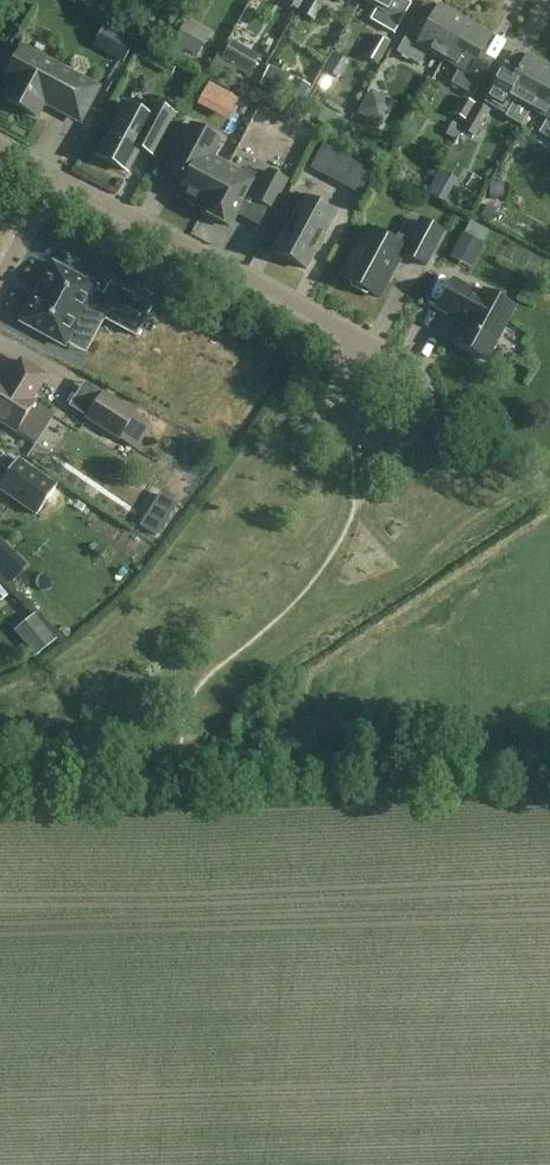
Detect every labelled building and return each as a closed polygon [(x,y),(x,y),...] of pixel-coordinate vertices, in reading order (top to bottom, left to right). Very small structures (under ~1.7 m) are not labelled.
[(364,1),(378,9),(370,21),(395,35),(412,5),(404,0),(364,0),(364,1)] [(444,61),(467,22),(440,6),(424,34),(412,27),(397,54),(420,66),(428,52),(444,61)] [(210,35),(187,22),(173,45),(197,58),(210,35)] [(467,22),(444,61),(459,70),(451,85),(474,98),(489,70),(477,63),(493,36),(467,22)] [(127,64),(140,42),(111,26),(98,48),(127,64)] [(234,48),(223,64),(253,83),(263,67),(234,48)] [(97,90),(22,49),(5,81),(13,85),(5,101),(36,118),(45,102),(80,121),(97,90)] [(549,82),(549,69),(528,56),(513,83),(501,76),(485,104),(507,116),(516,102),(533,112),(549,82)] [(298,82),(291,104),(308,110),(316,88),(298,82)] [(533,112),(547,120),(539,134),(549,140),(549,82),(533,112)] [(148,117),(127,106),(99,158),(127,173),(140,149),(153,157),(175,115),(160,107),(157,113),(152,110),(148,117)] [(189,178),(178,197),(204,211),(203,213),(204,214),(229,167),(215,160),(220,150),(218,149),(224,138),(191,121),(167,167),(189,178)] [(371,171),(324,146),(311,171),(358,196),(371,171)] [(229,167),(204,214),(230,228),(248,195),(254,198),(253,200),(272,210),(287,182),(268,172),(265,179),(247,170),(244,175),(229,167)] [(337,216),(295,194),(280,222),(288,226),(274,252),(307,270),(337,216)] [(444,234),(425,223),(414,244),(399,235),(395,243),(368,229),(357,249),(361,251),(346,280),(381,299),(404,255),(426,267),(444,234)] [(475,259),(486,248),(476,237),(464,249),(475,259)] [(21,323),(65,347),(85,310),(136,337),(152,308),(110,285),(104,297),(95,292),(97,288),(53,264),(21,323)] [(482,295),(454,280),(438,310),(466,325),(455,345),(487,362),(516,308),(484,291),(482,295)] [(22,362),(11,378),(13,379),(8,387),(0,382),(0,421),(18,433),(36,405),(31,402),(47,378),(22,362)] [(120,441),(137,413),(103,392),(96,404),(85,420),(93,425),(120,441)] [(0,567),(0,576),(9,586),(27,569),(13,555),(0,567)]
